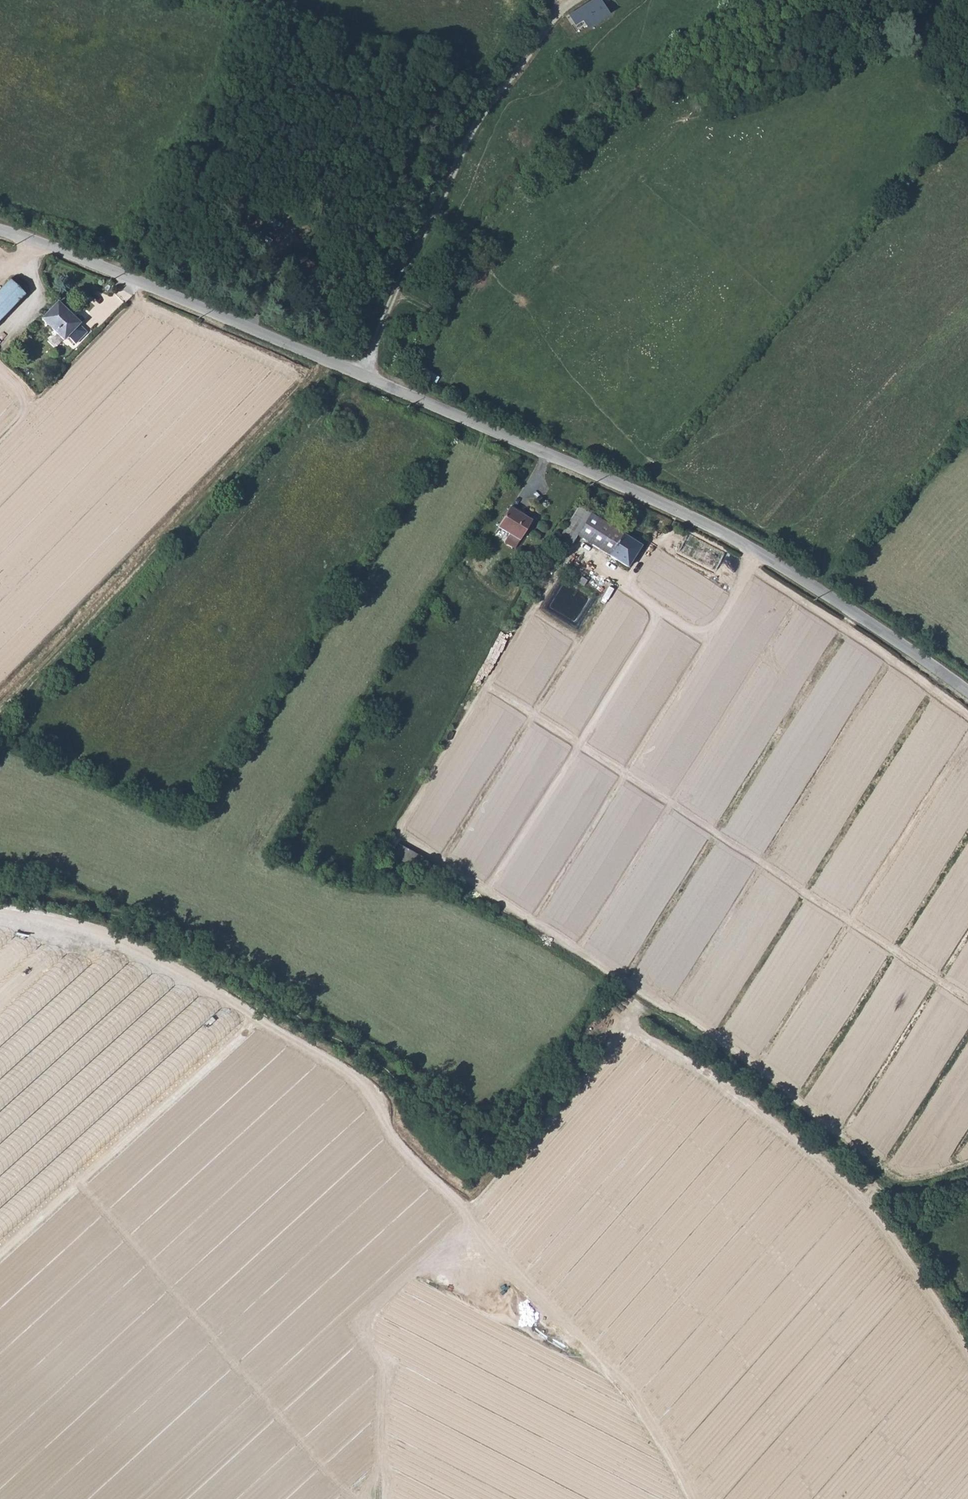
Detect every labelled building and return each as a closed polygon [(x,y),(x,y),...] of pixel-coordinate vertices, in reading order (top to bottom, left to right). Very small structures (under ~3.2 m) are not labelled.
[(578,19),(581,25),(605,14),(598,0),(585,0),(563,10),(569,23),(578,19)] [(0,294),(0,322),(22,300),(8,286),(0,294)] [(77,328),(56,309),(40,325),(62,346),(65,342),(74,350),(84,339),(74,331),(77,328)] [(578,505),(559,538),(572,545),(577,535),(591,512),(578,505)] [(530,523),(507,510),(498,527),(522,539),(530,523)] [(643,542),(591,512),(577,535),(629,563),(643,542)] [(686,534),(677,552),(714,570),(723,552),(686,534)] [(431,864),(394,847),(389,859),(426,875),(431,864)]
